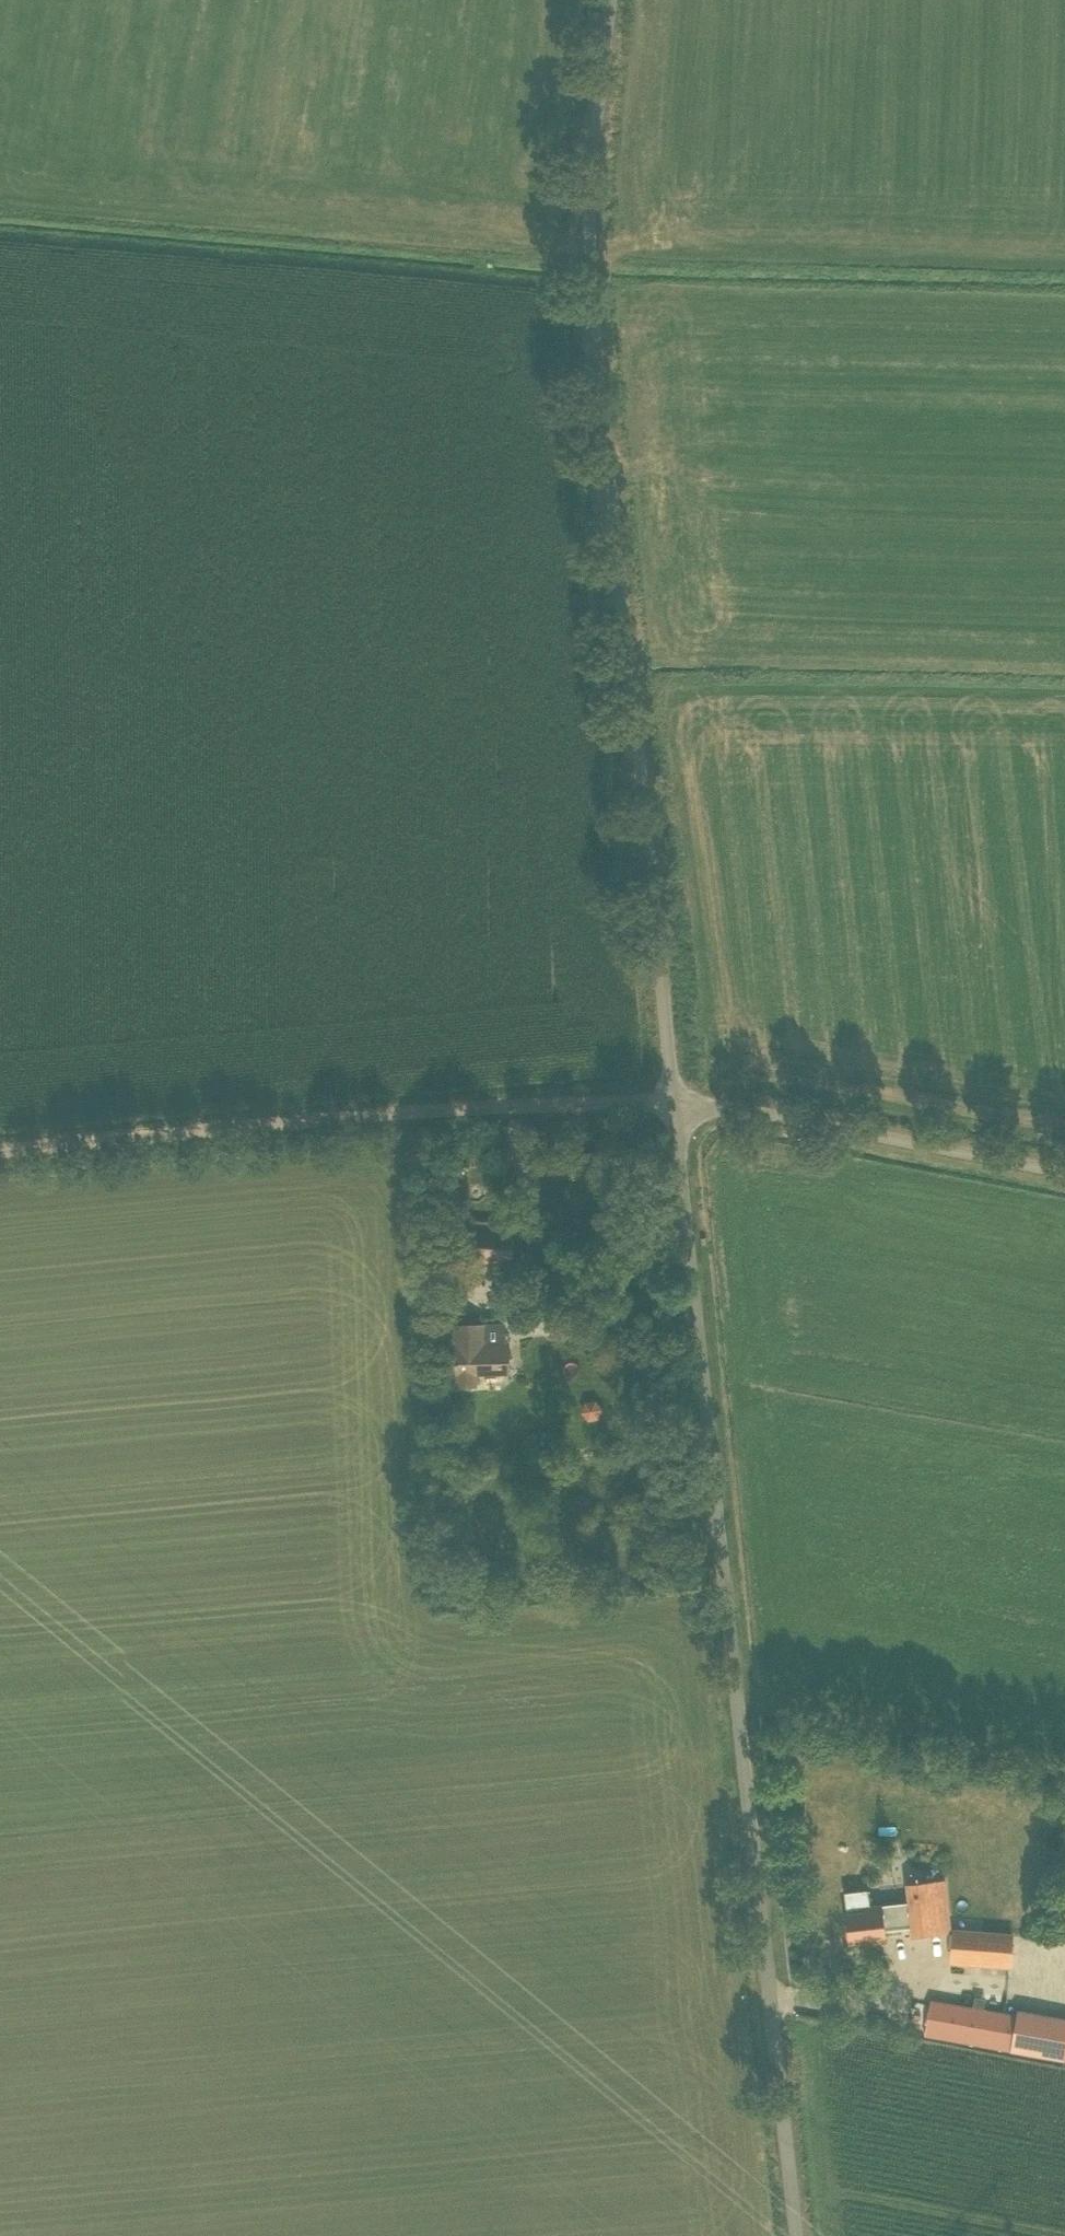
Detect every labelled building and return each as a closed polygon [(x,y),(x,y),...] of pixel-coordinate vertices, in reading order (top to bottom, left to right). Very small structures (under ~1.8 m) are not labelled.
[(459,1226),(456,1261),(511,1267),(514,1232),(459,1226)] [(505,1324),(462,1325),(453,1325),(454,1351),(454,1371),(454,1387),(478,1387),(478,1370),(509,1370),(509,1352),(506,1352),(505,1324)] [(578,1405),(583,1420),(600,1415),(595,1400),(578,1405)] [(885,1938),(884,1927),(913,1923),(914,1934),(952,1929),(946,1881),(908,1886),(911,1903),(882,1906),(882,1905),(870,1906),(868,1890),(845,1892),(848,1915),(851,1942),(885,1938)] [(951,1963),(1011,1968),(1014,1933),(953,1928),(951,1963)] [(1017,2016),(932,2001),(926,2034),(1064,2059),(1064,2017),(1019,2009),(1017,2016)]
